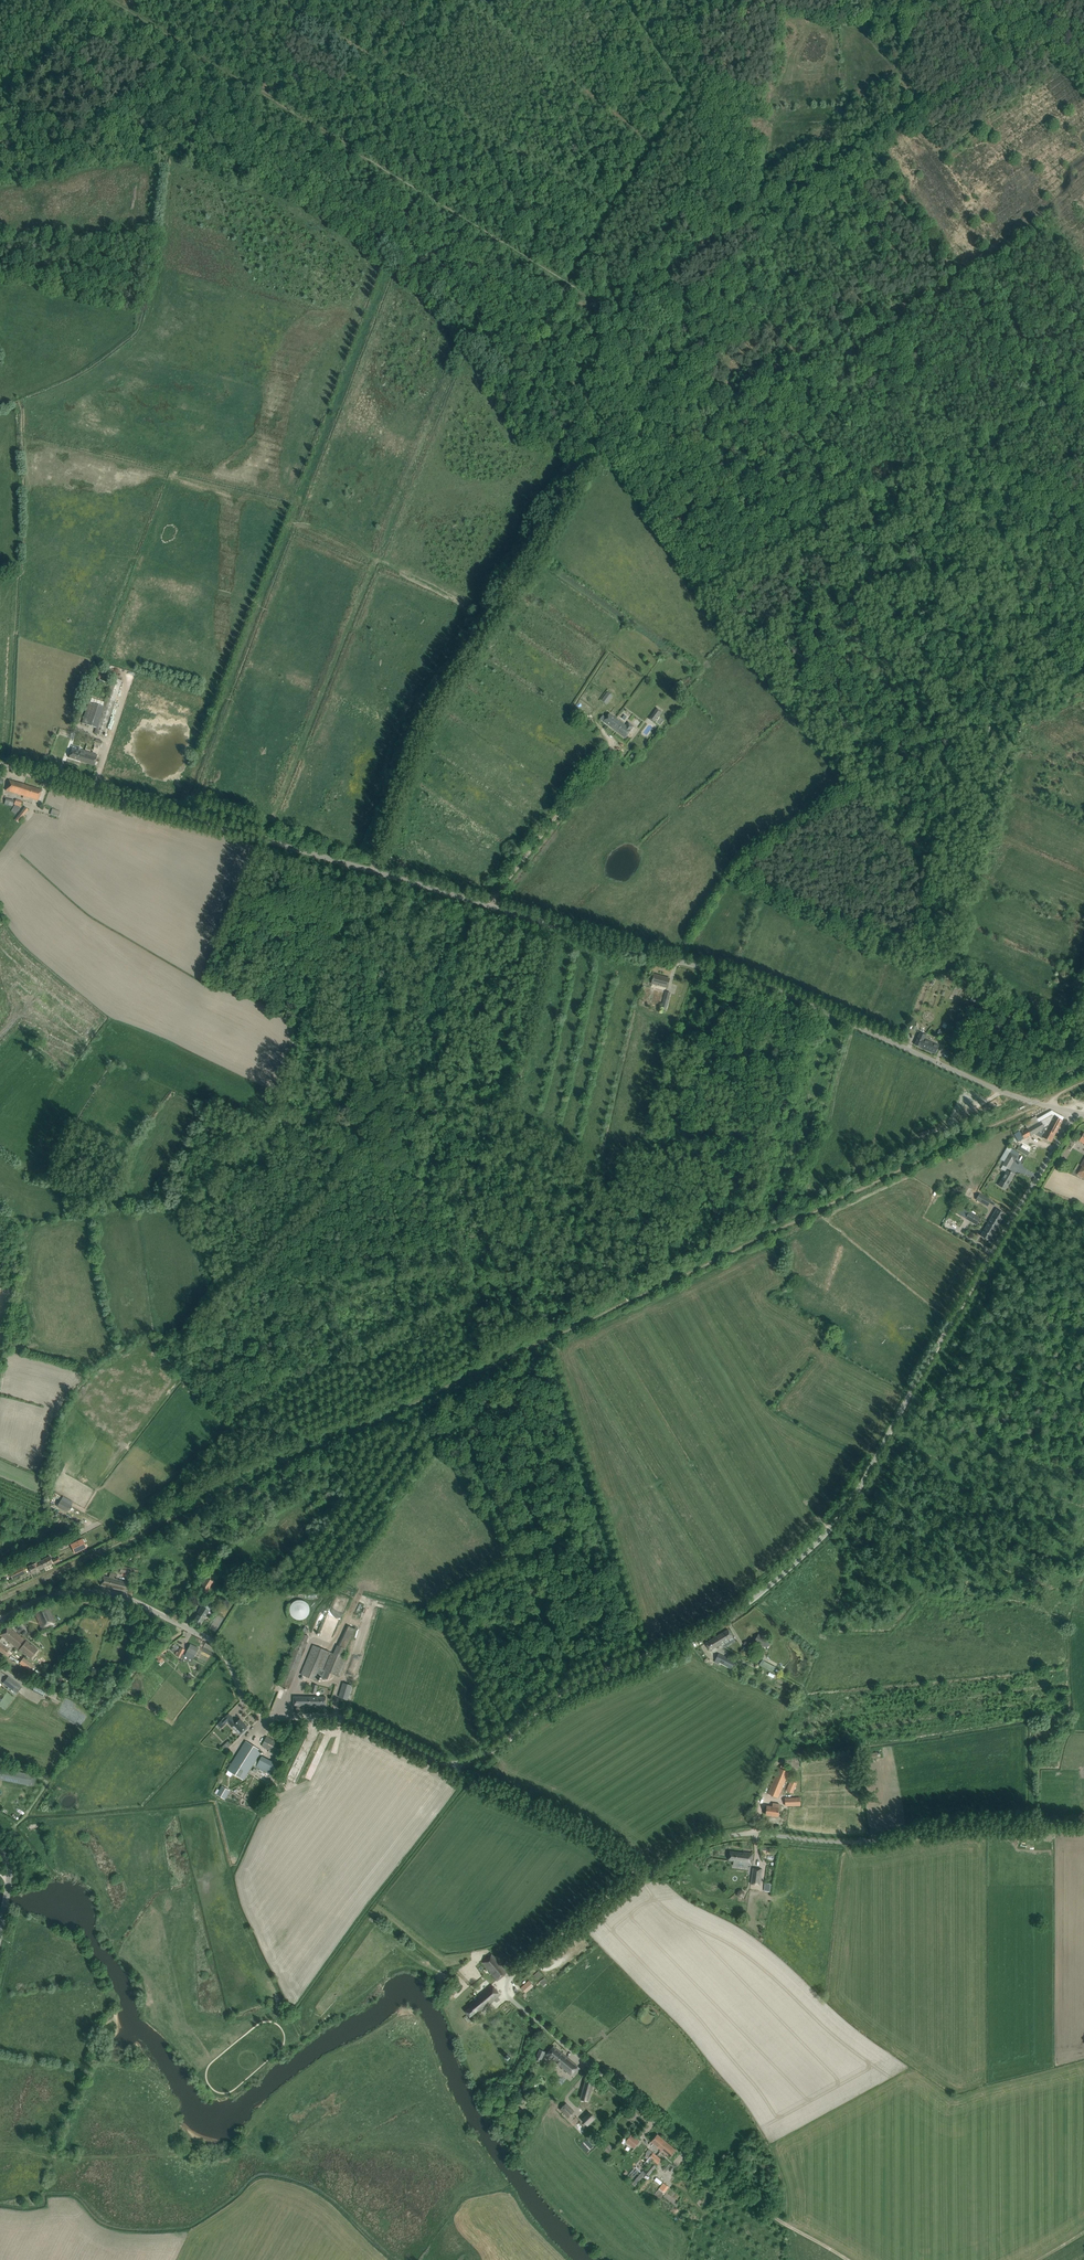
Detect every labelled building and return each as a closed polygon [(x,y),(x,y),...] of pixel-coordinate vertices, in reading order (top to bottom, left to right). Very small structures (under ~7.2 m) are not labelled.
[(106,732),(123,681),(113,678),(104,707),(89,702),(82,723),(96,728),(94,733),(104,736),(106,732)] [(601,700),(606,704),(611,695),(606,692),(601,700)] [(625,738),(628,734),(631,730),(634,727),(629,723),(626,726),(617,719),(626,707),(618,701),(608,713),(609,714),(606,718),(603,715),(600,719),(625,738)] [(662,713),(657,709),(653,714),(657,717),(658,716),(659,717),(662,713)] [(102,741),(95,739),(93,745),(100,747),(102,741)] [(94,766),(96,760),(97,755),(78,749),(78,752),(71,750),(69,758),(94,766)] [(150,765),(152,761),(119,750),(117,754),(150,765)] [(165,773),(167,768),(156,762),(154,767),(165,773)] [(28,800),(29,798),(38,800),(42,790),(9,780),(6,790),(23,796),(22,798),(28,800)] [(133,783),(132,792),(154,794),(155,785),(133,783)] [(4,806),(9,807),(10,806),(13,806),(14,800),(5,798),(4,806)] [(14,804),(21,807),(23,802),(16,799),(14,804)] [(15,805),(11,811),(16,814),(20,808),(15,805)] [(28,810),(25,807),(15,820),(18,823),(28,810)] [(60,812),(52,809),(50,814),(59,817),(60,812)] [(667,988),(670,978),(654,974),(652,983),(667,988)] [(661,1009),(666,1010),(670,993),(666,992),(661,1009)] [(925,1035),(920,1033),(915,1045),(935,1054),(939,1046),(924,1039),(925,1035)] [(1036,1116),(1013,1128),(1014,1131),(1015,1133),(1016,1135),(1015,1136),(1032,1126),(1036,1133),(1042,1129),(1046,1131),(1054,1136),(1062,1120),(1052,1115),(1045,1119),(1043,1116),(1037,1119),(1036,1116)] [(1051,1142),(1054,1136),(1046,1131),(1042,1129),(1036,1133),(1032,1126),(1015,1136),(1018,1141),(1023,1138),(1024,1139),(1030,1135),(1031,1136),(1038,1132),(1044,1135),(1042,1137),(1051,1142)] [(1014,1161),(1017,1157),(1019,1153),(1008,1146),(1005,1150),(998,1162),(999,1163),(995,1168),(998,1170),(1002,1164),(1002,1165),(1003,1165),(1001,1169),(1006,1172),(999,1185),(1005,1189),(1014,1174),(1008,1170),(1013,1161),(1014,1161)] [(976,1200),(987,1207),(991,1201),(979,1194),(976,1200)] [(988,1222),(997,1227),(1005,1214),(996,1209),(988,1222)] [(965,1218),(977,1225),(980,1219),(969,1212),(965,1218)] [(989,1241),(997,1227),(988,1222),(981,1236),(989,1241)] [(61,1500),(57,1506),(67,1512),(71,1506),(61,1500)] [(86,1548),(82,1539),(70,1545),(71,1545),(75,1553),(86,1548)] [(73,1554),(70,1548),(69,1545),(58,1550),(62,1559),(73,1554)] [(59,1557),(56,1558),(52,1560),(50,1556),(28,1567),(32,1573),(36,1571),(36,1572),(37,1572),(39,1571),(40,1570),(39,1570),(53,1563),(53,1564),(60,1561),(59,1557)] [(121,1566),(120,1572),(132,1575),(134,1569),(121,1566)] [(25,1573),(22,1567),(10,1573),(13,1579),(25,1573)] [(116,1578),(117,1575),(110,1573),(109,1577),(103,1576),(101,1585),(109,1588),(112,1578),(116,1579),(116,1578)] [(204,1596),(213,1582),(206,1577),(197,1591),(204,1596)] [(131,1583),(116,1579),(112,1578),(109,1588),(128,1592),(131,1583)] [(290,1619),(308,1619),(308,1600),(290,1600),(290,1619)] [(203,1603),(192,1621),(200,1626),(204,1619),(207,1615),(209,1617),(212,1613),(210,1611),(211,1608),(203,1603)] [(42,1629),(56,1623),(46,1604),(33,1610),(42,1629)] [(355,1617),(353,1624),(361,1626),(363,1619),(355,1617)] [(345,1658),(343,1657),(346,1648),(345,1648),(355,1629),(348,1625),(338,1645),(338,1644),(334,1653),(313,1645),(301,1674),(318,1681),(329,1653),(331,1654),(324,1670),(337,1675),(345,1658)] [(31,1659),(38,1650),(7,1626),(0,1635),(31,1659)] [(717,1636),(721,1644),(733,1637),(728,1629),(717,1636)] [(763,1647),(768,1639),(758,1634),(750,1649),(756,1652),(760,1645),(763,1647)] [(710,1651),(721,1644),(717,1636),(705,1643),(710,1651)] [(5,1655),(9,1650),(0,1643),(0,1651),(5,1655)] [(198,1648),(190,1644),(185,1655),(193,1659),(198,1648)] [(176,1656),(180,1658),(185,1650),(181,1648),(176,1656)] [(734,1662),(719,1653),(714,1661),(719,1664),(719,1662),(731,1668),(734,1662)] [(25,1658),(21,1664),(29,1670),(34,1665),(25,1658)] [(775,1668),(764,1661),(761,1666),(773,1672),(775,1668)] [(16,1693),(21,1686),(8,1676),(3,1683),(16,1693)] [(33,1689),(43,1695),(46,1689),(36,1683),(33,1689)] [(348,1700),(352,1685),(343,1683),(339,1697),(348,1700)] [(326,1697),(294,1696),(294,1705),(326,1706),(326,1697)] [(232,1717),(228,1721),(227,1722),(232,1727),(235,1725),(241,1732),(247,1727),(240,1719),(237,1722),(232,1717)] [(267,1736),(262,1746),(279,1755),(284,1746),(267,1736)] [(221,1747),(226,1750),(231,1744),(226,1741),(221,1747)] [(258,1763),(255,1761),(261,1751),(246,1741),(228,1770),(243,1780),(253,1765),(272,1775),(278,1764),(262,1756),(258,1763)] [(768,1793),(778,1797),(789,1772),(779,1768),(768,1793)] [(786,1790),(792,1793),(797,1783),(790,1780),(786,1790)] [(225,1799),(230,1790),(222,1786),(217,1794),(225,1799)] [(779,1804),(773,1803),(772,1807),(767,1806),(766,1814),(778,1816),(779,1804)] [(730,1851),(730,1853),(729,1860),(734,1861),(733,1865),(738,1866),(738,1863),(745,1864),(745,1867),(748,1867),(748,1864),(751,1864),(753,1853),(743,1852),(743,1853),(730,1851)] [(760,1885),(762,1869),(753,1868),(751,1884),(760,1885)] [(507,1972),(492,1956),(482,1964),(497,1981),(507,1972)] [(439,1970),(435,1979),(443,1982),(447,1972),(439,1970)] [(538,1970),(533,1975),(538,1980),(543,1976),(538,1970)] [(539,1981),(542,1986),(547,1981),(544,1977),(539,1981)] [(529,1980),(521,1988),(525,1993),(533,1985),(529,1980)] [(471,2007),(466,2011),(470,2017),(477,2011),(479,2013),(500,1995),(492,1984),(477,1996),(479,1998),(470,2006),(471,2007)] [(449,2001),(457,1992),(452,1987),(443,1996),(449,2001)] [(507,2037),(501,2031),(495,2037),(501,2043),(507,2037)] [(553,2046),(547,2055),(571,2074),(577,2066),(553,2046)] [(539,2049),(536,2058),(542,2060),(546,2052),(539,2049)] [(588,2100),(593,2082),(586,2080),(581,2098),(588,2100)] [(523,2103),(530,2096),(526,2091),(519,2098),(523,2103)] [(566,2103),(560,2109),(569,2117),(574,2112),(566,2103)] [(589,2112),(582,2119),(588,2125),(595,2118),(589,2112)] [(631,2134),(626,2141),(625,2141),(634,2148),(640,2142),(631,2134)] [(661,2149),(667,2142),(657,2134),(651,2141),(661,2149)] [(667,2142),(661,2149),(670,2157),(676,2150),(667,2142)] [(635,2185),(646,2173),(649,2175),(657,2166),(652,2163),(644,2171),(643,2170),(632,2183),(635,2185)] [(659,2188),(665,2192),(669,2187),(663,2182),(659,2188)] [(659,2188),(654,2194),(659,2198),(663,2192),(659,2188)]
